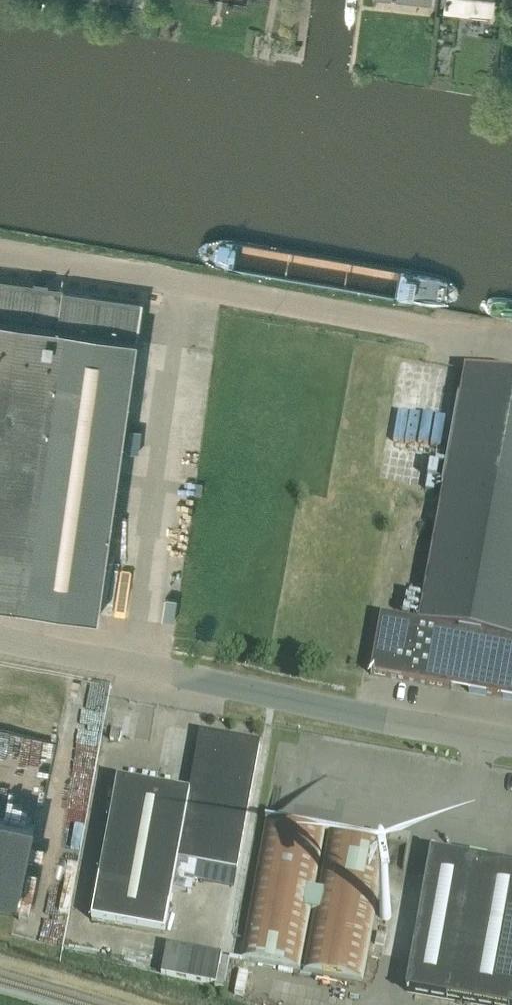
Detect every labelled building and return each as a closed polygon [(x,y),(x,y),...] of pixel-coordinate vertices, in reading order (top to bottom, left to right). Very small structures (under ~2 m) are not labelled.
[(492,12),(493,0),(446,0),(445,10),(470,12),(470,10),(492,12)] [(99,617),(138,338),(143,303),(64,291),(64,287),(0,278),(0,602),(99,617)] [(465,367),(418,622),(381,615),(370,673),(427,683),(511,699),(511,375),(465,367)] [(177,599),(166,598),(163,620),(174,621),(177,599)] [(122,731),(112,729),(110,739),(120,741),(122,731)] [(178,857),(238,868),(261,742),(201,731),(190,791),(118,778),(92,918),(164,931),(178,857)] [(0,816),(0,901),(18,905),(35,823),(0,816)] [(363,981),(389,842),(266,819),(240,958),(363,981)] [(431,851),(406,990),(494,1004),(511,1004),(511,865),(431,851)] [(216,864),(206,862),(198,861),(178,857),(172,887),(192,891),(195,878),(213,882),(216,864)] [(229,959),(221,958),(222,955),(167,945),(162,974),(216,984),(216,988),(224,990),(229,959)]
